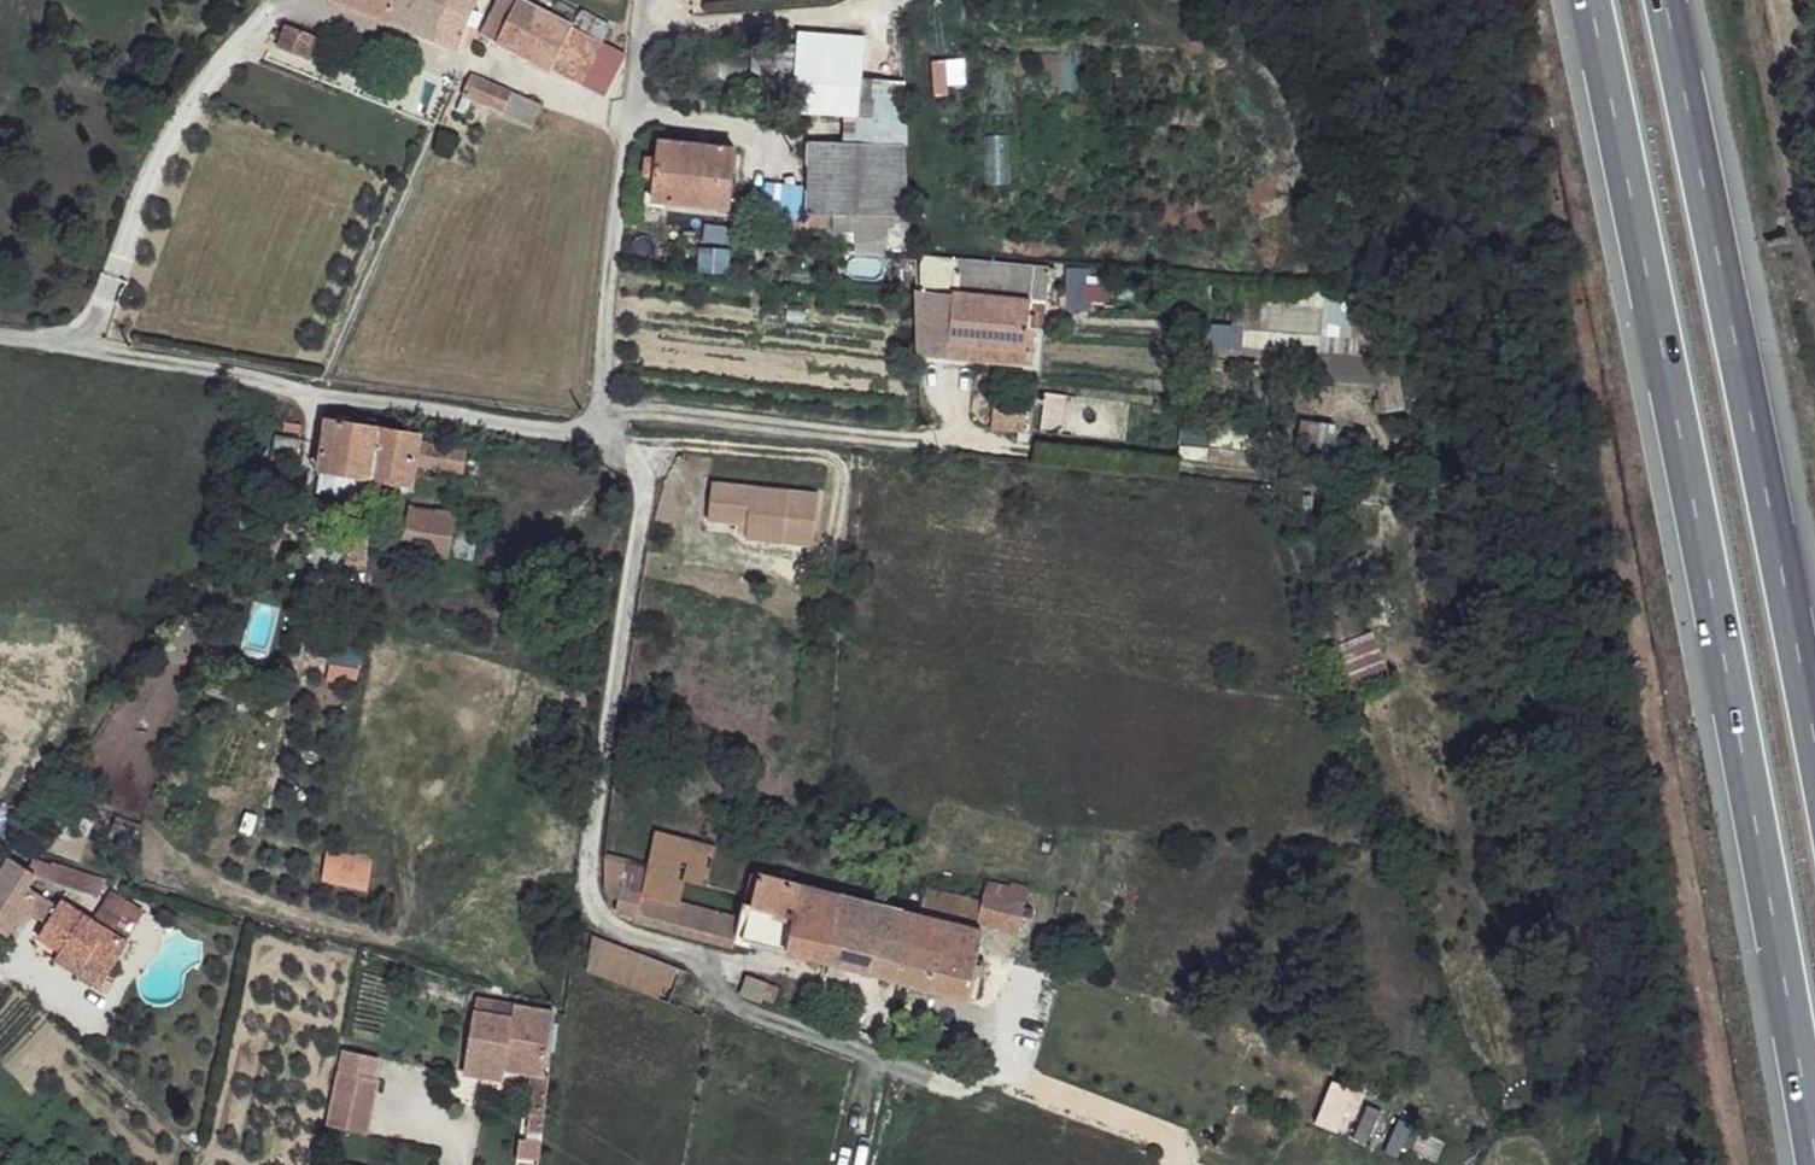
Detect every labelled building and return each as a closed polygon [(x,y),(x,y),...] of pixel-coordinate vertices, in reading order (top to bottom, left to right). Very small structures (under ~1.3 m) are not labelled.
[(338,6),(391,27),(400,0),(340,0),(338,6)] [(391,27),(460,52),(471,27),(481,28),(485,16),(477,11),(481,0),(400,0),(391,27)] [(571,31),(504,1),(495,27),(564,55),(571,31)] [(577,23),(571,31),(564,55),(556,74),(585,84),(605,34),(577,23)] [(316,29),(310,27),(307,41),(314,42),(316,29)] [(564,55),(495,27),(487,46),(556,74),(564,55)] [(808,47),(780,46),(778,92),(804,94),(807,90),(808,47)] [(895,52),(808,47),(807,90),(818,88),(818,104),(869,107),(873,75),(895,75),(895,52)] [(514,97),(476,78),(468,97),(507,113),(514,97)] [(738,144),(661,140),(656,180),(664,181),(663,204),(735,209),(738,144)] [(913,142),(811,140),(812,217),(911,218),(913,142)] [(1046,284),(1011,283),(1010,298),(955,296),(951,360),(1028,363),(1031,328),(1044,329),(1046,284)] [(1346,328),(1343,294),(1326,295),(1329,329),(1346,328)] [(285,430),(279,429),(258,459),(259,482),(272,483),(275,472),(295,474),(302,423),(288,421),(285,430)] [(421,434),(330,422),(324,471),(413,483),(416,467),(421,442),(421,434)] [(1304,424),(1299,454),(1335,460),(1340,430),(1304,424)] [(468,445),(421,442),(416,467),(464,475),(468,445)] [(792,497),(717,492),(716,526),(749,530),(750,545),(792,548),(792,497)] [(821,498),(792,497),(792,548),(821,548),(821,498)] [(455,514),(414,505),(406,523),(390,518),(384,543),(451,559),(455,514)] [(324,631),(328,682),(363,680),(359,629),(324,631)] [(1339,648),(1356,687),(1387,673),(1370,634),(1339,648)] [(652,832),(647,847),(710,864),(713,844),(652,832)] [(710,864),(647,847),(637,894),(671,903),(678,905),(686,880),(706,884),(710,864)] [(10,864),(0,881),(0,906),(22,919),(38,896),(32,890),(39,879),(10,864)] [(91,879),(53,866),(49,876),(89,890),(91,879)] [(802,887),(763,878),(759,897),(754,924),(748,946),(790,953),(802,887)] [(57,892),(39,879),(32,890),(38,896),(53,911),(45,925),(63,938),(78,927),(85,901),(62,887),(57,892)] [(843,898),(802,887),(790,953),(826,962),(843,898)] [(637,894),(621,890),(616,913),(639,920),(637,929),(665,933),(666,931),(671,903),(637,894)] [(981,903),(931,892),(923,917),(973,931),(976,920),(981,903)] [(1024,899),(983,893),(981,903),(976,920),(1018,928),(1024,899)] [(906,913),(843,898),(826,962),(902,984),(911,946),(900,939),(906,913)] [(132,933),(85,901),(78,927),(63,938),(86,955),(94,944),(117,960),(132,933)] [(678,905),(671,903),(666,931),(714,944),(719,915),(678,905)] [(923,917),(906,913),(900,939),(911,946),(902,984),(970,1000),(980,933),(973,931),(923,917)] [(754,924),(719,915),(714,944),(736,948),(740,945),(748,946),(754,924)] [(117,960),(94,944),(86,955),(80,963),(105,980),(117,960)] [(721,984),(584,950),(581,986),(706,1018),(721,984)] [(755,983),(752,994),(777,1004),(780,990),(755,983)] [(555,1072),(565,1010),(526,1005),(523,1017),(485,1012),(476,1073),(502,1077),(504,1065),(517,1068),(555,1072)] [(517,1068),(504,1065),(502,1077),(516,1078),(517,1068)] [(380,1075),(341,1067),(330,1123),(369,1131),(380,1075)] [(1337,1136),(1352,1089),(1328,1082),(1313,1129),(1337,1136)]
